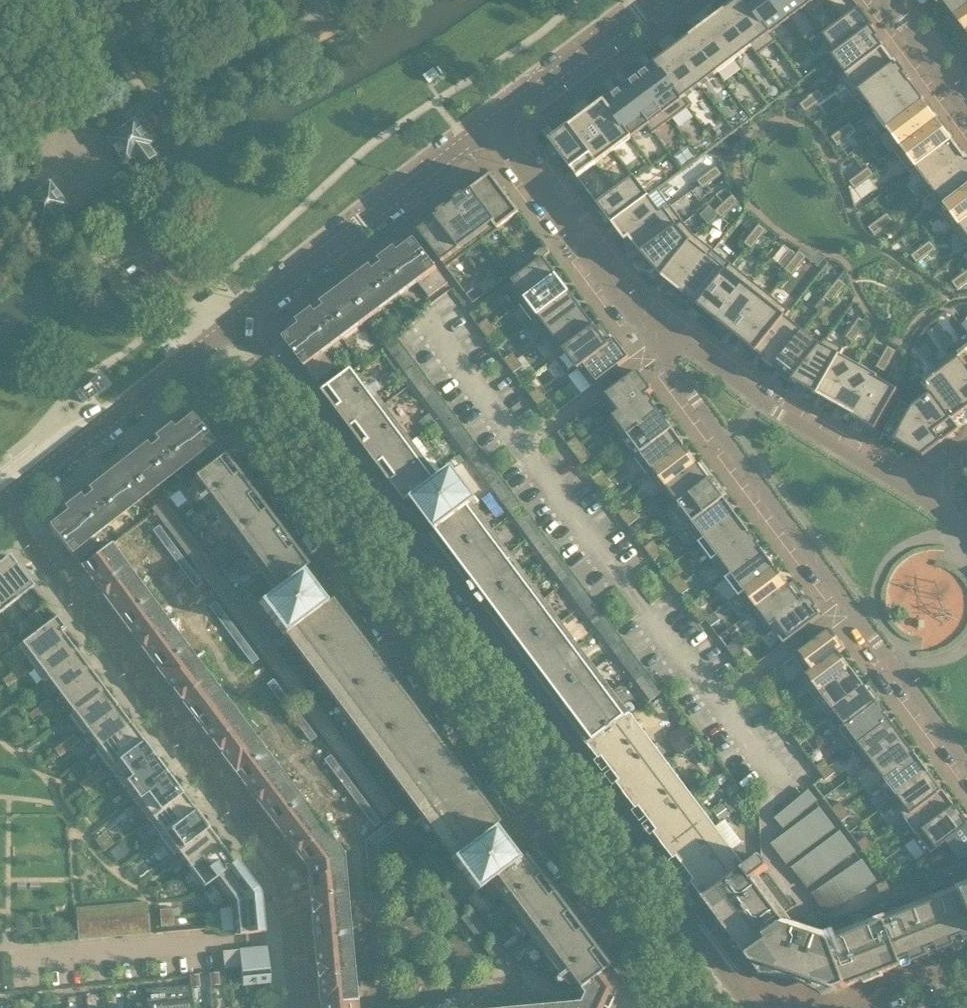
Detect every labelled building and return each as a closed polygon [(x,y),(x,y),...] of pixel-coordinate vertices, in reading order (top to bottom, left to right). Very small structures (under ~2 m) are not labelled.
[(548,138),(606,216),(611,223),(612,223),(612,224),(649,196),(649,197),(834,59),(870,31),(871,32),(873,31),(875,29),(853,0),(740,0),(725,11),(725,12),(691,37),(690,37),(656,63),(653,65),(640,75),(636,78),(623,87),(618,91),(605,101),(604,102),(570,127),(567,123),(554,133),(548,138)] [(938,7),(943,3),(953,16),(965,32),(966,35),(966,0),(933,0),(938,7)] [(870,31),(834,59),(845,74),(847,76),(883,49),(881,46),(878,42),(877,40),(879,39),(873,31),(871,32),(870,31)] [(845,74),(840,79),(855,99),(860,94),(859,93),(896,66),(895,64),(891,59),(883,49),(847,76),(845,74)] [(896,66),(859,93),(860,94),(874,112),(910,85),(908,83),(906,79),(904,77),(906,75),(899,66),(897,67),(896,66)] [(910,85),(874,112),(887,130),(923,102),(922,100),(919,97),(910,85)] [(819,90),(809,97),(815,105),(825,98),(819,90)] [(809,97),(800,104),(806,112),(815,105),(809,97)] [(923,102),(887,130),(901,148),(901,149),(938,122),(935,118),(932,114),(923,102)] [(146,145),(150,141),(148,138),(131,116),(103,138),(130,172),(137,166),(138,167),(139,166),(154,156),(146,145)] [(901,148),(895,152),(911,174),(917,170),(916,169),(952,141),(950,138),(947,133),(938,122),(901,149),(901,148)] [(851,123),(841,130),(847,139),(857,131),(851,123)] [(841,130),(831,138),(837,146),(847,139),(841,130)] [(952,141),(916,169),(917,170),(930,188),(966,160),(965,158),(961,153),(952,141)] [(930,188),(943,206),(945,207),(966,190),(966,161),(966,160),(930,188)] [(716,167),(707,174),(713,182),(722,175),(716,167)] [(868,167),(859,175),(865,183),(874,175),(868,167)] [(707,174),(697,181),(703,189),(713,182),(707,174)] [(859,175),(849,182),(855,190),(865,183),(859,175)] [(492,176),(471,191),(500,228),(520,213),(506,195),(503,191),(492,176)] [(80,214),(73,206),(74,204),(54,179),(26,201),(46,226),(50,223),(58,233),(68,226),(74,220),(80,214)] [(938,210),(953,231),(966,220),(966,190),(945,207),(943,206),(938,210)] [(457,202),(454,204),(482,241),(500,228),(471,191),(469,193),(466,195),(465,196),(457,202)] [(733,195),(724,203),(731,210),(739,202),(733,195)] [(649,196),(612,224),(626,242),(630,239),(629,238),(662,214),(661,213),(649,197),(649,196)] [(724,203),(715,211),(722,218),(731,210),(724,203)] [(440,215),(437,217),(465,254),(482,241),(454,204),(452,206),(449,208),(448,209),(440,215)] [(662,214),(629,238),(630,239),(642,255),(685,223),(671,205),(661,213),(662,214)] [(887,213),(878,221),(884,229),(893,222),(887,213)] [(431,222),(418,231),(421,235),(447,268),(465,254),(437,217),(434,219),(431,222)] [(953,231),(966,249),(966,220),(953,231)] [(878,221),(868,228),(874,236),(884,229),(878,221)] [(642,255),(642,256),(661,278),(662,277),(695,236),(685,223),(642,255)] [(759,224),(751,234),(759,240),(767,231),(759,224)] [(751,234),(744,243),(752,249),(759,240),(751,234)] [(695,236),(662,277),(681,292),(709,257),(710,258),(715,252),(695,236)] [(407,239),(346,284),(372,318),(382,310),(379,305),(415,278),(429,297),(448,283),(415,239),(410,243),(407,239)] [(930,241),(920,249),(926,257),(936,249),(930,241)] [(545,247),(534,254),(539,261),(544,258),(550,253),(545,247)] [(920,249),(911,256),(917,264),(926,257),(920,249)] [(800,251),(792,261),(800,267),(808,258),(800,251)] [(519,254),(512,260),(519,269),(526,264),(519,254)] [(681,292),(680,293),(699,307),(728,271),(727,271),(710,258),(709,257),(681,292)] [(530,268),(506,286),(520,304),(558,276),(556,274),(553,270),(544,258),(539,261),(530,268)] [(792,261),(784,270),(792,276),(800,267),(792,261)] [(728,271),(699,307),(718,322),(751,281),(731,265),(727,271),(728,271)] [(952,282),(958,290),(966,283),(961,275),(952,282)] [(491,276),(485,280),(491,289),(498,285),(491,276)] [(558,276),(520,304),(533,321),(571,293),(569,291),(566,287),(558,276)] [(839,279),(831,288),(839,295),(846,285),(839,279)] [(485,280),(479,285),(485,294),(491,289),(485,280)] [(751,281),(718,322),(737,338),(770,296),(751,281)] [(361,326),(372,318),(346,284),(286,330),(289,334),(284,338),(317,381),(335,368),(321,348),(357,321),(361,326)] [(831,288),(824,298),(831,304),(839,295),(831,288)] [(571,293),(533,321),(546,339),(583,311),(582,308),(579,305),(571,293)] [(770,296),(737,338),(756,353),(784,317),(786,318),(790,312),(770,296)] [(583,311),(546,339),(559,356),(596,328),(594,325),(592,322),(583,311)] [(784,317),(756,353),(765,360),(764,362),(772,369),(774,367),(774,368),(803,332),(786,318),(784,317)] [(859,318),(852,328),(860,333),(867,324),(859,318)] [(487,319),(478,325),(483,332),(492,325),(487,319)] [(492,325),(483,332),(488,339),(497,332),(492,325)] [(939,325),(931,331),(938,340),(946,334),(939,325)] [(596,328),(559,356),(560,357),(566,353),(578,369),(615,341),(614,340),(608,344),(607,342),(604,337),(596,328)] [(852,328),(845,337),(853,343),(860,333),(852,328)] [(803,332),(774,368),(784,375),(782,377),(791,384),(793,382),(793,383),(822,347),(821,346),(803,332)] [(946,334),(938,340),(945,350),(953,344),(946,334)] [(651,700),(661,693),(396,339),(386,346),(651,700)] [(615,341),(578,369),(578,370),(579,370),(592,387),(611,373),(629,359),(630,359),(615,339),(614,340),(615,341)] [(822,347),(793,383),(816,395),(839,355),(840,356),(844,350),(825,340),(821,346),(822,347)] [(954,353),(966,371),(966,343),(954,353)] [(926,345),(918,351),(926,360),(934,354),(926,345)] [(888,346),(882,357),(890,362),(896,351),(888,346)] [(513,353),(504,360),(509,366),(518,360),(513,353)] [(935,367),(939,373),(941,372),(966,407),(966,371),(954,353),(935,367)] [(839,355),(816,395),(835,406),(858,366),(840,356),(839,355)] [(882,357),(876,367),(884,372),(890,362),(882,357)] [(518,360),(509,366),(514,373),(523,366),(518,360)] [(858,366),(835,406),(853,415),(854,416),(875,378),(877,379),(878,377),(858,366)] [(354,370),(326,391),(325,392),(408,503),(413,500),(438,533),(433,536),(590,747),(627,718),(471,508),(480,501),(455,468),(437,482),(354,370)] [(621,385),(601,400),(614,417),(608,422),(611,426),(649,398),(647,396),(653,391),(651,388),(648,384),(639,372),(621,385)] [(922,386),(930,396),(931,395),(951,422),(952,421),(966,410),(966,407),(941,372),(939,373),(922,386)] [(918,373),(910,379),(917,389),(925,383),(918,373)] [(853,415),(852,418),(875,431),(898,391),(877,379),(875,378),(854,416),(853,415)] [(103,381),(79,400),(87,410),(111,392),(103,381)] [(539,388),(529,394),(534,401),(544,394),(539,388)] [(544,394),(534,401),(539,408),(549,401),(544,394)] [(930,396),(913,408),(941,445),(945,441),(959,431),(952,421),(951,422),(931,395),(930,396)] [(649,398),(611,426),(624,443),(661,416),(659,412),(657,410),(654,406),(649,398)] [(901,401),(882,435),(923,458),(941,445),(913,408),(901,401)] [(153,483),(189,455),(199,468),(219,452),(190,415),(183,420),(180,416),(116,466),(142,499),(157,487),(153,483)] [(661,416),(624,443),(635,457),(672,430),(670,426),(666,422),(661,416)] [(672,430),(635,457),(648,475),(685,447),(683,444),(681,441),(672,430)] [(576,437),(567,444),(574,454),(583,447),(576,437)] [(583,447),(574,454),(582,464),(591,457),(583,447)] [(685,447),(648,475),(661,492),(698,464),(696,461),(692,457),(685,447)] [(306,567),(222,456),(193,478),(277,589),(258,603),(283,636),(293,628),(461,851),(451,859),(475,892),(494,878),(577,989),(606,968),(522,856),(517,860),(493,827),(498,823),(330,600),(325,604),(300,571),(306,567)] [(698,464),(661,492),(674,509),(711,481),(709,478),(705,474),(698,464)] [(87,534),(123,506),(126,511),(142,499),(116,466),(52,516),(55,520),(48,526),(77,563),(97,548),(87,534)] [(602,472),(593,479),(598,485),(607,478),(602,472)] [(607,478),(598,485),(603,492),(612,485),(607,478)] [(711,481),(674,509),(686,527),(724,499),(721,495),(718,491),(711,481)] [(724,499),(686,527),(699,544),(737,516),(735,513),(732,510),(724,499)] [(163,501),(152,508),(384,817),(394,809),(163,501)] [(628,506),(618,513),(623,520),(632,513),(628,506)] [(632,513),(623,520),(628,526),(637,520),(632,513)] [(737,516),(699,544),(712,561),(750,533),(748,531),(745,527),(737,516)] [(159,519),(140,533),(155,553),(174,538),(159,519)] [(750,533),(712,561),(725,579),(763,551),(761,548),(759,545),(758,544),(760,543),(754,534),(752,536),(750,533)] [(653,541),(644,548),(649,554),(658,548),(653,541)] [(179,545),(159,559),(174,578),(193,564),(179,545)] [(106,548),(80,567),(99,593),(125,574),(106,548)] [(658,548),(649,554),(654,561),(663,554),(658,548)] [(763,551),(725,579),(738,596),(776,568),(774,565),(771,562),(763,551)] [(0,563),(0,579),(16,600),(32,588),(8,556),(0,563)] [(776,568),(738,596),(751,613),(789,585),(787,582),(783,578),(776,568)] [(125,574),(99,593),(118,617),(143,598),(125,574)] [(679,576),(670,583),(675,589),(684,582),(679,576)] [(0,579),(0,610),(1,612),(16,600),(0,579)] [(684,582),(675,589),(680,596),(689,589),(684,582)] [(789,585),(751,613),(764,630),(807,598),(807,597),(801,601),(799,599),(796,595),(789,585)] [(143,598),(118,617),(136,642),(162,623),(143,598)] [(807,598),(764,630),(765,632),(771,627),(784,644),(803,630),(821,616),(819,613),(816,610),(815,609),(818,607),(811,599),(809,601),(807,598)] [(705,610),(696,617),(701,624),(706,620),(710,617),(705,610)] [(35,611),(29,617),(36,626),(43,621),(35,611)] [(710,617),(706,620),(711,627),(720,620),(715,613),(710,617)] [(36,626),(29,617),(22,622),(29,630),(30,631),(36,626)] [(30,665),(65,639),(64,638),(60,633),(63,631),(64,630),(55,618),(39,630),(17,647),(30,665)] [(162,623),(136,642),(155,667),(180,648),(162,623)] [(237,623),(218,637),(232,656),(252,642),(237,623)] [(813,642),(794,657),(806,674),(800,679),(801,680),(845,648),(843,645),(839,640),(831,629),(813,642)] [(0,637),(0,642),(6,649),(12,644),(11,642),(4,634),(0,637)] [(47,679),(78,656),(77,655),(74,651),(65,639),(30,665),(43,682),(47,679)] [(736,641),(727,648),(732,655),(741,648),(736,641)] [(180,648),(155,667),(173,691),(199,672),(180,648)] [(741,648),(732,655),(737,661),(746,655),(741,648)] [(845,648),(801,680),(814,697),(852,669),(849,667),(846,662),(840,653),(846,649),(845,648)] [(60,696),(91,673),(90,673),(87,668),(78,656),(47,679),(60,696)] [(17,680),(27,672),(22,666),(12,673),(17,680)] [(852,669),(814,697),(827,715),(864,687),(863,684),(860,681),(852,669)] [(199,672),(173,691),(192,716),(217,697),(199,672)] [(17,680),(12,673),(2,681),(7,687),(17,680)] [(73,714),(104,691),(103,690),(100,685),(91,673),(60,696),(73,714)] [(864,687),(827,715),(833,711),(845,726),(839,731),(840,732),(877,704),(875,701),(872,696),(864,687)] [(86,731),(117,708),(115,706),(112,702),(104,691),(73,714),(69,717),(82,734),(86,731)] [(773,691),(764,698),(769,704),(778,698),(773,691)] [(217,697),(192,716),(210,741),(236,721),(217,697)] [(778,698),(769,704),(774,711),(783,704),(778,698)] [(48,700),(38,708),(43,715),(53,707),(48,700)] [(296,700),(276,715),(291,734),(310,720),(296,700)] [(877,704),(840,732),(853,749),(890,721),(889,719),(886,716),(877,704)] [(43,715),(38,708),(28,715),(33,722),(43,715)] [(99,748),(130,725),(128,723),(125,719),(117,708),(86,731),(99,748)] [(632,714),(627,718),(590,747),(600,761),(603,758),(609,766),(613,763),(619,771),(615,774),(621,782),(618,784),(627,797),(670,765),(632,714)] [(236,721),(210,741),(229,765),(254,746),(236,721)] [(890,721),(853,749),(866,766),(903,739),(901,735),(897,731),(890,721)] [(108,768),(143,743),(141,741),(138,736),(130,725),(99,748),(95,751),(108,768)] [(684,725),(666,738),(679,755),(697,742),(684,725)] [(799,725),(790,732),(795,739),(804,732),(799,725)] [(804,732),(795,739),(800,745),(809,739),(804,732)] [(74,735),(64,742),(69,749),(79,742),(74,735)] [(903,739),(866,766),(867,768),(873,763),(884,778),(878,783),(879,784),(916,756),(914,753),(912,750),(903,739)] [(69,749),(64,742),(54,750),(59,757),(69,749)] [(121,786),(156,760),(155,759),(152,755),(143,743),(108,768),(121,786)] [(254,746),(229,765),(247,790),(273,771),(254,746)] [(916,756),(879,784),(892,801),(929,773),(927,771),(925,767),(916,756)] [(134,803),(169,777),(168,776),(165,772),(156,760),(121,786),(134,803)] [(825,760),(816,767),(820,773),(830,767),(825,760)] [(670,765),(627,797),(638,811),(641,808),(647,816),(651,813),(656,821),(652,824),(658,831),(655,834),(665,847),(708,815),(670,765)] [(830,767),(820,773),(824,778),(825,780),(835,773),(830,767)] [(99,769),(90,777),(95,784),(105,776),(99,769)] [(273,771),(247,790),(266,815),(291,795),(273,771)] [(929,773),(892,801),(905,818),(942,791),(940,788),(938,785),(929,773)] [(95,784),(90,777),(80,784),(85,791),(95,784)] [(147,821),(181,794),(177,789),(169,777),(134,803),(147,821)] [(362,789),(341,805),(362,832),(382,817),(362,789)] [(809,791),(802,797),(810,806),(816,801),(809,791)] [(942,791),(905,818),(919,837),(924,833),(956,809),(953,805),(950,802),(942,791)] [(160,838),(194,812),(194,811),(190,806),(181,794),(147,821),(160,838)] [(291,795),(266,815),(284,839),(310,820),(291,795)] [(741,805),(734,796),(716,810),(723,819),(741,805)] [(802,797),(796,802),(803,812),(810,806),(802,797)] [(796,802),(789,807),(797,817),(803,812),(796,802)] [(840,802),(831,809),(836,816),(845,809),(840,802)] [(789,807),(783,813),(790,822),(797,817),(789,807)] [(820,809),(813,814),(820,824),(827,818),(820,809)] [(845,809),(836,816),(841,822),(850,815),(845,809)] [(924,833),(937,850),(941,847),(966,828),(966,824),(966,823),(964,820),(963,819),(965,817),(959,809),(957,810),(956,809),(924,833)] [(177,852),(207,829),(206,827),(202,822),(194,812),(160,838),(173,855),(177,852)] [(783,813),(776,819),(784,828),(790,822),(783,813)] [(813,814),(806,819),(813,829),(820,824),(813,814)] [(702,897),(745,865),(708,815),(665,847),(675,861),(678,858),(684,866),(688,863),(694,871),(690,874),(696,881),(692,884),(702,897)] [(827,818),(820,824),(827,833),(834,828),(827,818)] [(806,819),(799,824),(807,834),(813,829),(806,819)] [(310,820),(284,839),(304,865),(319,859),(318,854),(329,846),(310,820)] [(371,908),(379,908),(383,907),(377,844),(398,828),(392,820),(365,841),(371,908)] [(420,843),(405,824),(395,832),(409,851),(420,843)] [(799,824),(793,829),(800,839),(807,834),(799,824)] [(820,824),(813,829),(821,838),(827,833),(820,824)] [(941,847),(954,864),(966,859),(966,828),(941,847)] [(190,870),(220,846),(219,845),(215,840),(207,829),(177,852),(189,868),(190,870)] [(793,829),(786,834),(793,844),(800,839),(793,829)] [(813,829),(807,834),(814,844),(821,838),(813,829)] [(840,832),(833,837),(841,847),(847,842),(840,832)] [(114,845),(106,834),(96,842),(104,853),(114,845)] [(786,834),(779,839),(786,849),(793,844),(786,834)] [(807,834),(800,839),(807,849),(814,844),(807,834)] [(833,837),(826,843),(834,852),(841,847),(833,837)] [(866,837),(857,843),(862,850),(871,843),(866,837)] [(779,839),(772,844),(779,854),(786,849),(779,839)] [(800,839),(793,844),(800,854),(807,849),(800,839)] [(847,842),(841,847),(848,857),(855,852),(847,842)] [(826,843),(820,848),(827,858),(834,852),(826,843)] [(871,843),(862,850),(867,857),(876,850),(871,843)] [(793,844),(786,849),(794,859),(800,854),(793,844)] [(212,879),(233,864),(233,863),(232,862),(228,857),(220,846),(190,870),(202,887),(212,879)] [(841,847),(834,852),(841,862),(848,857),(841,847)] [(820,848),(813,853),(820,863),(827,858),(820,848)] [(786,849),(779,854),(787,864),(794,859),(786,849)] [(427,852),(416,860),(431,879),(441,872),(427,852)] [(834,852),(827,858),(834,867),(841,862),(834,852)] [(813,853),(806,858),(813,868),(820,863),(813,853)] [(702,897),(717,917),(748,959),(752,965),(774,972),(792,982),(807,983),(835,992),(846,988),(930,957),(966,943),(966,893),(963,894),(936,905),(909,915),(882,926),(855,936),(829,946),(804,936),(790,929),(796,925),(786,913),(794,907),(769,874),(765,877),(762,874),(770,868),(762,857),(747,868),(745,865),(702,897)] [(806,858),(799,863),(807,873),(813,868),(806,858)] [(827,858),(820,863),(827,872),(834,867),(827,858)] [(258,889),(237,860),(233,863),(233,864),(212,879),(230,904),(260,893),(260,892),(259,891),(259,890),(258,890),(258,889)] [(366,860),(348,862),(350,882),(368,880),(366,860)] [(863,861),(856,866),(862,876),(869,871),(863,861)] [(889,868),(884,861),(875,867),(880,874),(889,868)] [(799,863),(792,868),(800,878),(807,873),(799,863)] [(820,863),(813,868),(821,878),(827,872),(820,863)] [(856,866),(848,871),(855,881),(862,876),(856,866)] [(813,868),(807,873),(814,883),(821,878),(813,868)] [(848,871),(841,875),(848,885),(855,881),(848,871)] [(869,871),(862,876),(869,886),(876,881),(869,871)] [(349,930),(343,873),(307,877),(313,935),(349,930)] [(807,873),(800,878),(807,888),(814,883),(807,873)] [(841,875),(834,880),(841,890),(848,885),(841,875)] [(862,876),(855,881),(862,891),(869,886),(862,876)] [(834,880),(827,885),(834,895),(841,890),(834,880)] [(463,900),(448,881),(438,889),(452,908),(463,900)] [(855,881),(848,885),(855,895),(862,891),(855,881)] [(887,881),(876,886),(879,893),(890,889),(887,881)] [(940,882),(929,887),(932,894),(943,890),(940,882)] [(827,885),(820,890),(827,900),(834,895),(827,885)] [(848,885),(841,890),(848,900),(855,895),(848,885)] [(820,890),(813,894),(820,904),(827,900),(820,890)] [(841,890),(834,895),(841,905),(848,900),(841,890)] [(914,892),(902,897),(905,905),(917,900),(914,892)] [(260,893),(230,904),(234,935),(239,935),(264,932),(261,896),(261,895),(260,894),(260,893)] [(834,895),(827,900),(834,910),(841,905),(834,895)] [(827,900),(820,904),(827,915),(834,910),(827,900)] [(147,902),(135,903),(136,916),(148,915),(147,902)] [(136,916),(135,903),(123,904),(124,917),(136,916)] [(887,903),(875,907),(878,915),(890,911),(887,903)] [(124,917),(123,904),(111,905),(112,918),(124,917)] [(112,918),(111,905),(99,907),(100,919),(112,918)] [(100,919),(99,907),(87,908),(88,920),(100,919)] [(875,907),(864,912),(867,920),(878,915),(875,907)] [(88,920),(87,908),(75,909),(76,921),(88,920)] [(172,917),(172,909),(159,910),(160,918),(172,917)] [(485,930),(471,911),(460,918),(475,938),(485,930)] [(88,920),(76,921),(78,941),(149,935),(148,915),(136,916),(124,917),(112,918),(100,919),(88,920)] [(173,926),(172,917),(160,918),(161,927),(173,926)] [(349,930),(313,935),(319,992),(355,989),(349,930)] [(507,959),(493,940),(482,948),(497,967),(507,959)] [(269,964),(267,947),(239,950),(241,967),(241,968),(241,971),(247,970),(247,966),(269,964)] [(241,967),(239,950),(222,952),(224,968),(241,967)] [(269,965),(269,964),(247,966),(247,970),(241,971),(242,986),(270,983),(269,965)] [(386,980),(384,964),(372,965),(374,981),(386,980)] [(606,968),(577,989),(582,991),(582,992),(580,997),(603,1007),(611,1007),(620,987),(606,968)] [(219,985),(218,973),(209,974),(211,986),(219,985)] [(199,987),(198,975),(189,976),(191,988),(199,987)] [(486,997),(485,979),(461,981),(461,989),(479,988),(480,997),(486,997)] [(190,986),(146,990),(148,1007),(192,1007),(190,986)] [(412,994),(411,986),(395,987),(396,999),(412,998),(412,994)] [(701,987),(692,994),(698,1002),(707,995),(701,987)] [(319,992),(320,1007),(356,1007),(355,989),(319,992)] [(580,997),(578,1001),(578,1003),(577,1003),(578,1007),(603,1007),(580,997)]
